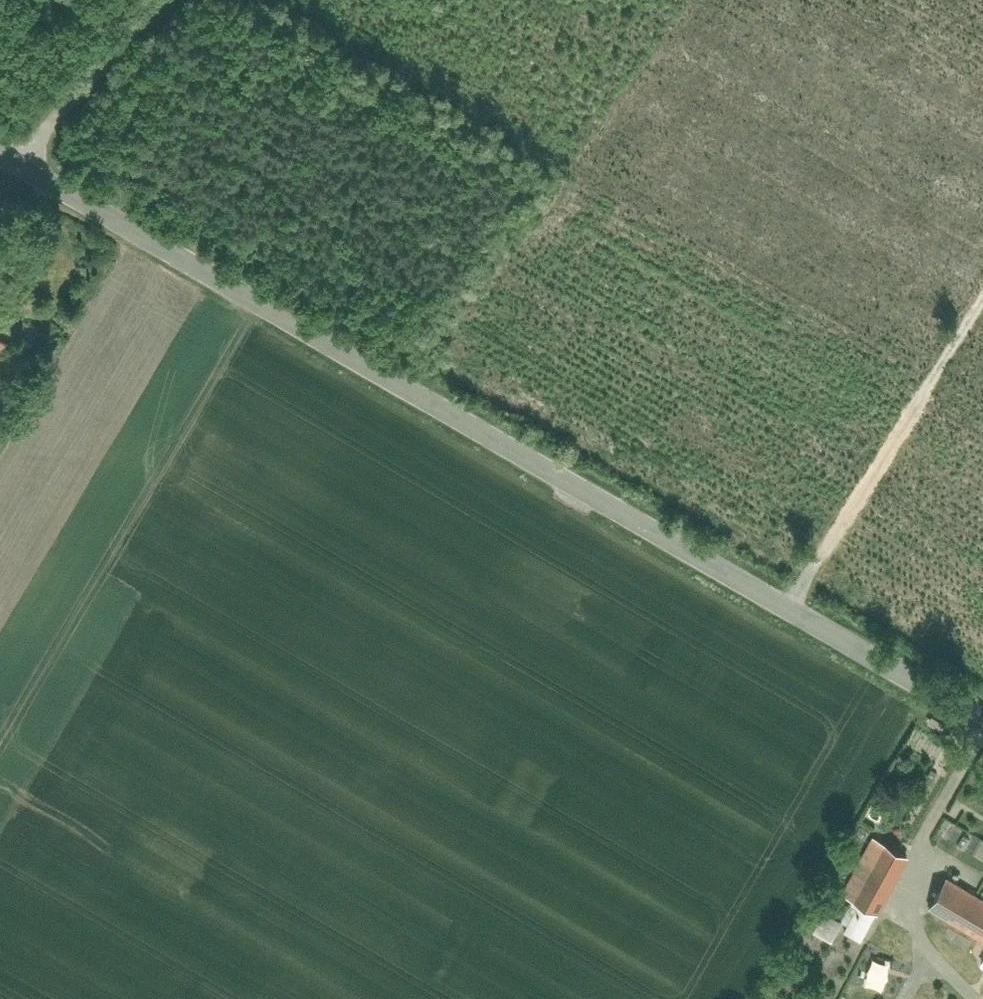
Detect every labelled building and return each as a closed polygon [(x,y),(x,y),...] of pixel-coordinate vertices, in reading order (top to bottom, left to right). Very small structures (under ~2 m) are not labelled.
[(842,890),(877,910),(908,856),(873,836),(842,890)] [(948,875),(929,907),(982,939),(982,896),(948,875)] [(838,939),(848,919),(829,909),(818,930),(838,939)]
